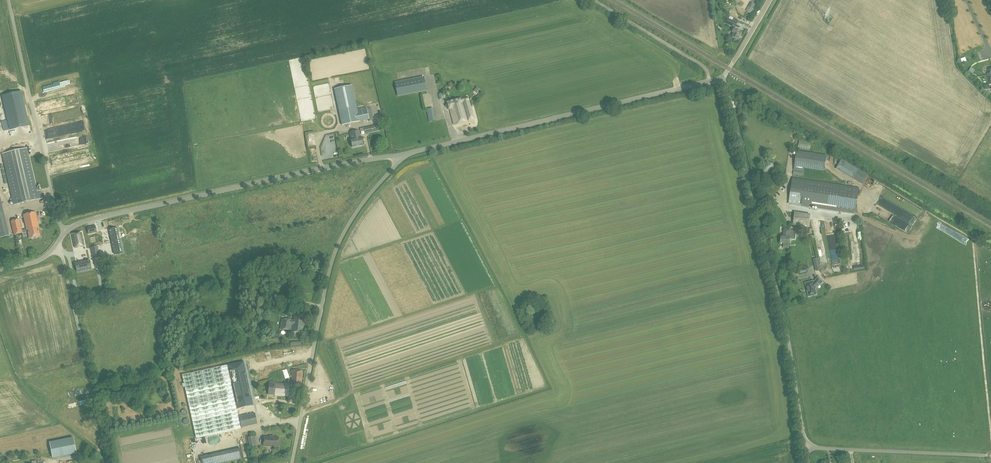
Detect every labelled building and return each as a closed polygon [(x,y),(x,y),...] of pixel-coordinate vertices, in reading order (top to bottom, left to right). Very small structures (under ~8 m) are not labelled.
[(726,23),(735,27),(737,23),(728,19),(726,23)] [(733,33),(731,37),(734,38),(734,39),(734,40),(736,41),(737,41),(738,40),(742,32),(734,28),(732,32),(733,33)] [(395,82),(397,96),(427,91),(424,76),(395,82)] [(352,85),(334,89),(342,125),(360,121),(369,119),(369,121),(372,120),(370,107),(367,108),(366,107),(357,109),(352,85)] [(29,125),(21,91),(2,96),(10,130),(29,125)] [(450,109),(454,125),(474,119),(469,101),(468,101),(467,97),(447,102),(449,110),(450,109)] [(433,108),(427,109),(429,122),(435,120),(433,108)] [(364,128),(365,134),(384,130),(382,125),(364,128)] [(46,133),(49,141),(78,133),(77,128),(65,131),(65,132),(54,135),(53,131),(55,130),(54,128),(51,129),(52,132),(46,133)] [(350,140),(352,147),(363,145),(362,137),(361,138),(359,131),(350,133),(351,139),(350,140)] [(50,143),(50,149),(58,148),(57,146),(67,145),(66,141),(50,143)] [(27,148),(3,154),(5,163),(14,204),(39,199),(42,198),(40,190),(37,191),(27,148)] [(794,169),(804,171),(805,167),(824,170),(827,155),(797,151),(794,169)] [(842,159),(837,168),(862,183),(867,174),(842,159)] [(764,172),(770,174),(774,169),(773,163),(767,161),(762,166),(764,172)] [(855,213),(859,188),(793,178),(789,203),(855,213)] [(9,236),(0,198),(0,238),(9,236)] [(885,199),(882,207),(903,217),(906,210),(885,199)] [(887,214),(889,210),(879,206),(877,209),(882,211),(882,212),(887,214)] [(19,219),(11,221),(14,235),(29,231),(30,238),(40,236),(38,228),(39,228),(36,212),(23,215),(27,229),(22,230),(19,219)] [(810,215),(795,213),(793,228),(808,230),(810,215)] [(120,240),(117,228),(109,230),(112,242),(120,240)] [(780,243),(784,243),(783,247),(789,248),(790,241),(791,239),(795,240),(796,231),(790,231),(790,230),(784,229),(783,235),(783,237),(781,237),(780,243)] [(81,232),(71,234),(74,247),(84,245),(81,232)] [(122,253),(120,240),(112,242),(114,254),(122,253)] [(92,268),(90,260),(75,263),(76,272),(92,268)] [(815,289),(822,282),(818,278),(813,282),(813,281),(805,283),(807,288),(808,288),(808,291),(807,291),(809,296),(817,294),(815,289)] [(292,331),(302,333),(304,321),(303,321),(304,315),(295,314),(294,321),(282,319),(281,329),(291,330),(291,324),(293,324),(292,331)] [(228,365),(227,365),(236,408),(237,408),(237,409),(238,409),(238,408),(244,407),(244,406),(247,406),(253,405),(252,400),(251,397),(245,368),(244,361),(228,365)] [(227,365),(182,375),(196,438),(240,428),(239,423),(240,423),(241,427),(252,425),(250,414),(239,417),(240,421),(239,421),(236,408),(227,365)] [(292,370),(292,384),(301,385),(302,371),(292,370)] [(269,395),(288,396),(289,384),(269,383),(269,395)] [(254,436),(248,437),(250,447),(256,446),(254,436)] [(269,437),(264,437),(264,446),(278,447),(278,437),(274,437),(274,436),(270,436),(269,437)] [(73,438),(50,442),(53,458),(76,453),(73,438)] [(242,459),(241,450),(213,454),(215,462),(217,462),(242,459)]
